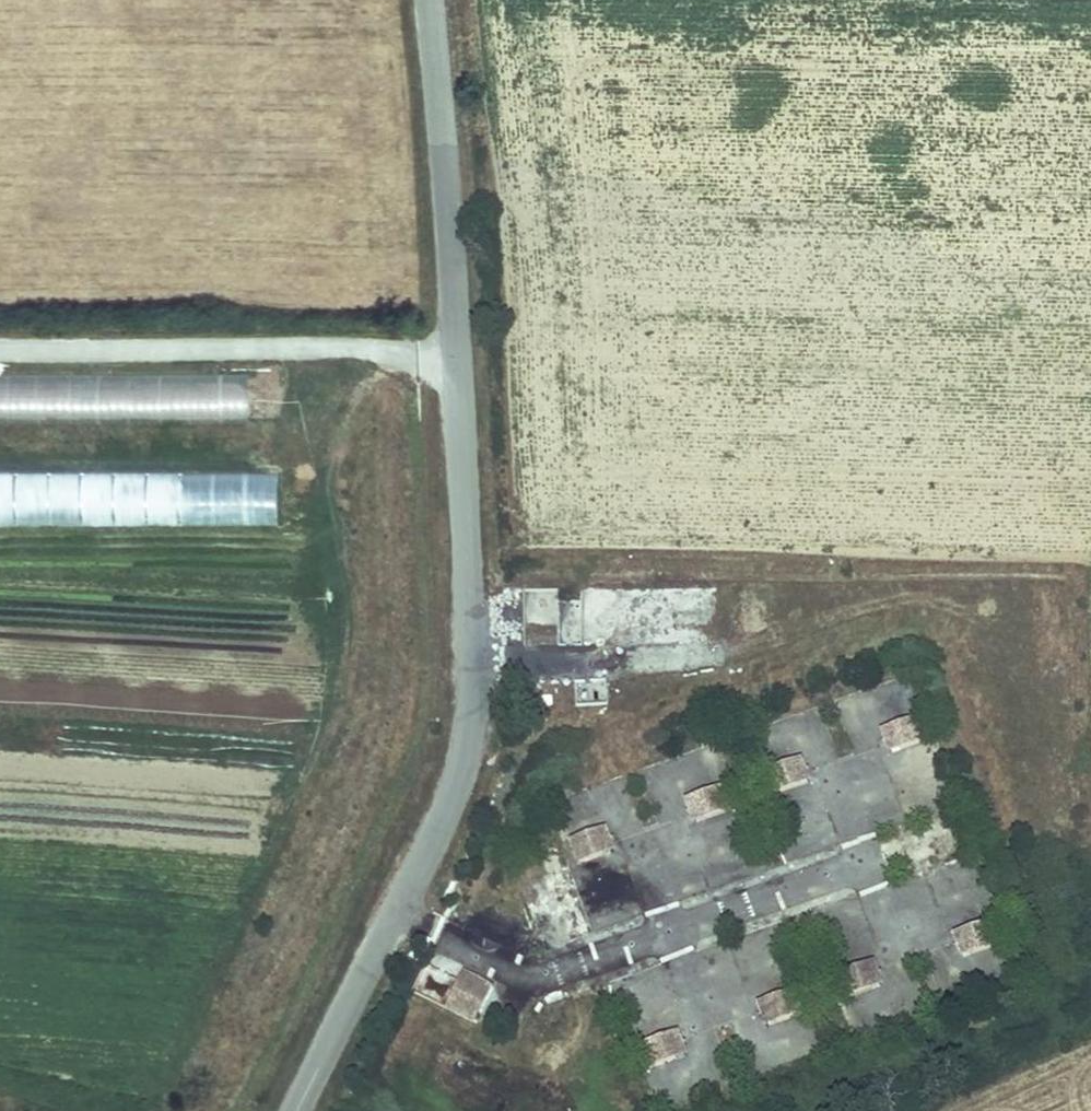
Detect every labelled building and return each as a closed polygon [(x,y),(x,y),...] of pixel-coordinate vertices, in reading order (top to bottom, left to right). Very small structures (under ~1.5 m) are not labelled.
[(248,425),(248,375),(0,375),(0,425),(248,425)] [(574,703),(607,705),(608,679),(576,677),(574,703)] [(880,727),(888,752),(926,738),(918,714),(880,727)] [(670,759),(678,781),(699,773),(691,751),(670,759)] [(763,771),(772,795),(810,782),(801,757),(763,771)] [(683,798),(691,823),(729,809),(721,785),(683,798)] [(567,840),(576,864),(614,851),(605,826),(567,840)] [(953,932),(961,957),(999,943),(991,919),(953,932)] [(961,963),(972,992),(1006,980),(995,951),(961,963)] [(836,976),(844,1000),(882,987),(874,962),(836,976)] [(444,1011),(474,1025),(492,987),(463,973),(444,1011)] [(757,1002),(765,1027),(803,1013),(795,989),(757,1002)] [(639,1045),(648,1070),(686,1056),(677,1032),(639,1045)]
